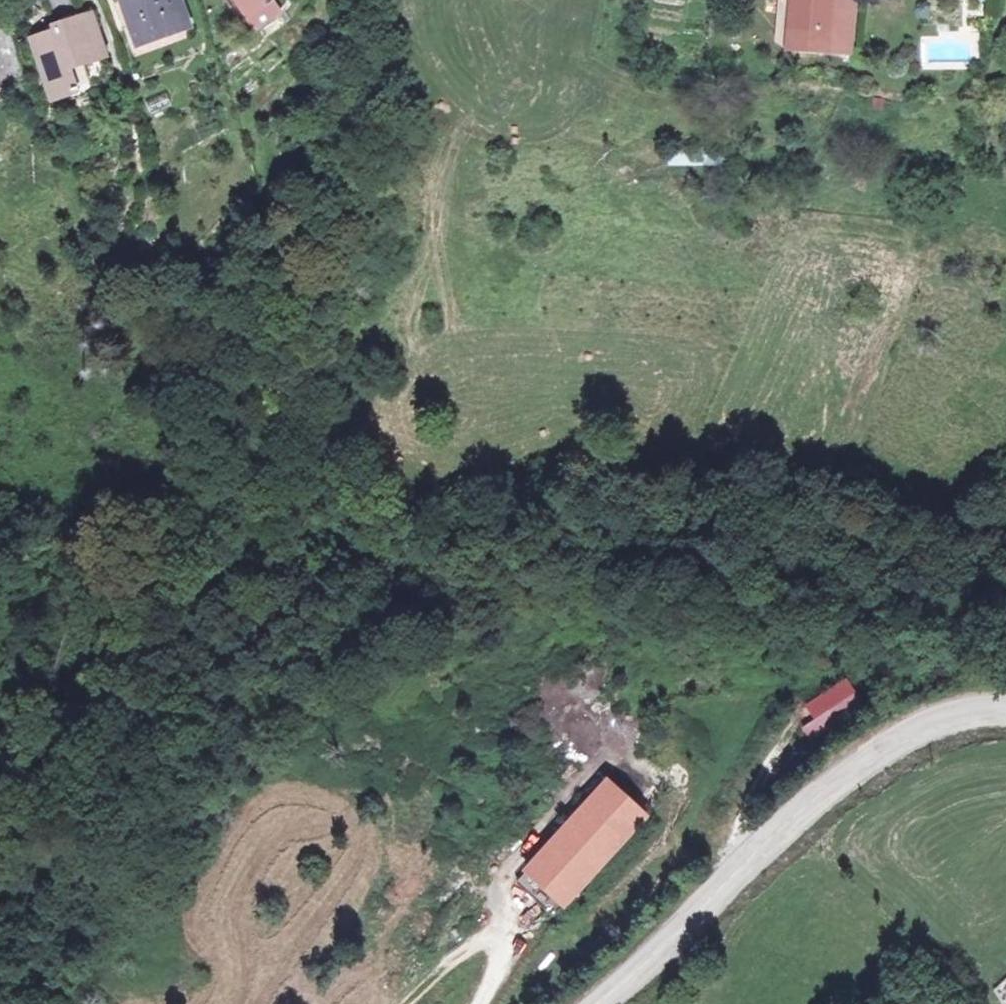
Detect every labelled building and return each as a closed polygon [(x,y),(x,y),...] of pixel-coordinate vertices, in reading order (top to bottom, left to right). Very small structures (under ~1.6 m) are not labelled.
[(130,40),(186,22),(178,0),(116,0),(130,40)] [(247,21),(268,11),(277,7),(273,0),(236,0),(247,21)] [(785,31),(792,31),(825,34),(824,53),(840,54),(848,0),(788,0),(785,31)] [(111,78),(90,10),(52,22),(55,31),(31,39),(50,97),(111,78)] [(268,11),(247,21),(253,34),(273,19),(268,11)] [(792,31),(791,50),(824,53),(825,34),(792,31)] [(724,148),(668,148),(668,164),(724,164),(724,148)] [(842,681),(796,707),(806,722),(798,732),(809,743),(861,705),(842,681)] [(575,798),(527,855),(565,885),(613,828),(575,798)] [(498,891),(536,922),(565,885),(527,855),(498,891)]
